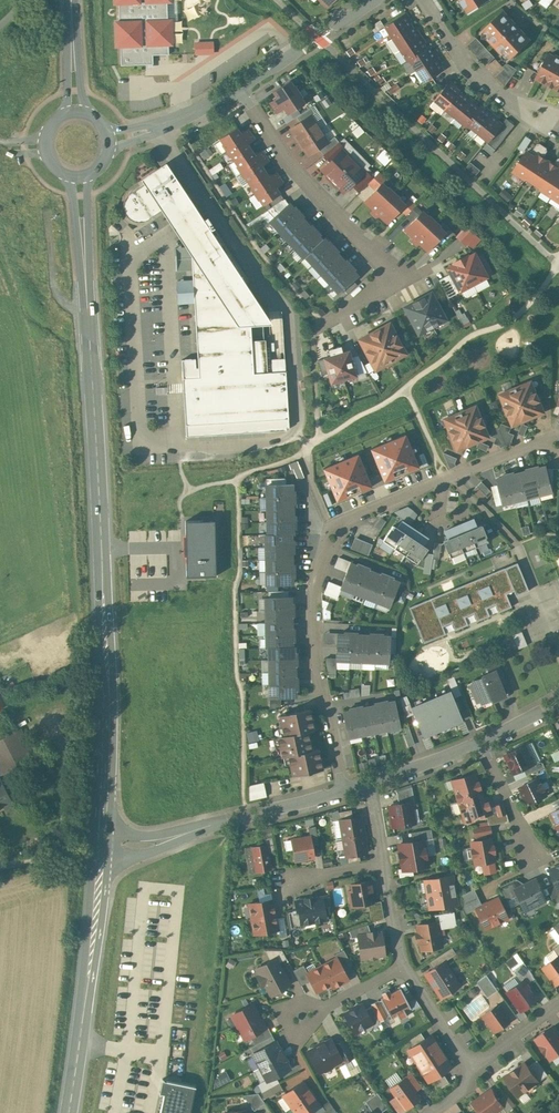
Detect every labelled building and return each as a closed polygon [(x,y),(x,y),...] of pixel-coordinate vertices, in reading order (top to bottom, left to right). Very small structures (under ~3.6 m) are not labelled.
[(121,64),(152,63),(151,53),(168,53),(167,44),(173,44),(172,19),(168,19),(167,3),(173,3),(173,0),(115,0),(115,3),(120,3),(120,20),(115,20),(116,47),(121,47),(121,64)] [(469,14),(489,0),(460,0),(469,14)] [(538,2),(546,8),(552,0),(540,0),(538,2)] [(515,24),(503,12),(483,30),(488,35),(488,38),(502,53),(505,53),(511,60),(518,53),(517,51),(529,40),(518,27),(517,28),(515,26),(514,24),(515,24)] [(384,27),(391,38),(411,25),(407,21),(409,20),(405,13),(384,27)] [(391,38),(399,50),(420,35),(416,29),(414,30),(411,25),(391,38)] [(406,60),(408,59),(425,47),(422,43),(424,42),(420,35),(399,50),(406,60)] [(494,57),(476,37),(467,45),(486,65),(494,57)] [(196,53),(213,52),(213,43),(196,43),(196,53)] [(427,46),(425,47),(408,59),(416,71),(437,58),(432,49),(430,51),(427,46)] [(351,47),(346,51),(349,56),(354,52),(351,47)] [(549,54),(536,78),(548,84),(550,85),(552,86),(552,87),(558,91),(558,57),(556,56),(555,57),(549,54)] [(362,58),(357,61),(360,66),(365,62),(362,58)] [(441,63),(437,58),(416,71),(423,81),(442,69),(439,64),(441,63)] [(505,64),(502,66),(504,68),(496,76),(505,85),(517,69),(508,64),(505,64)] [(372,67),(366,71),(369,75),(375,72),(372,67)] [(385,81),(382,76),(376,80),(379,85),(385,81)] [(289,80),(272,92),(276,98),(269,103),(272,108),(298,91),(294,85),(293,86),(289,80)] [(440,114),(443,109),(458,91),(454,88),(455,86),(449,81),(429,105),(440,114)] [(392,86),(386,90),(390,94),(395,90),(392,86)] [(298,91),(272,108),(276,113),(283,108),(287,114),(304,103),(301,98),(302,97),(298,91)] [(443,109),(454,118),(470,98),(464,93),(462,95),(458,91),(443,109)] [(475,103),(470,98),(454,118),(464,126),(465,124),(478,108),(474,105),(475,103)] [(331,117),(342,111),(336,100),(325,107),(331,117)] [(465,124),(476,133),(492,113),(486,108),(484,110),(480,106),(478,108),(465,124)] [(296,117),(299,122),(310,115),(315,113),(311,107),(296,117)] [(476,133),(486,142),(501,124),(496,120),(498,118),(492,113),(476,133)] [(319,128),(310,115),(299,122),(290,128),(299,142),(319,128)] [(421,115),(417,120),(421,123),(426,118),(421,115)] [(506,118),(501,124),(486,142),(494,148),(514,125),(506,118)] [(435,128),(431,124),(427,129),(431,133),(435,128)] [(240,133),(236,127),(219,139),(226,150),(251,134),(247,129),(240,133)] [(307,156),(318,148),(328,142),(328,141),(319,128),(299,142),(307,156)] [(445,137),(441,133),(437,138),(441,142),(445,137)] [(251,134),(226,150),(233,161),(251,149),(247,144),(254,139),(251,134)] [(318,148),(323,154),(338,142),(334,137),(328,141),(328,142),(318,148)] [(323,154),(329,162),(341,150),(342,150),(343,149),(338,142),(323,154)] [(450,142),(446,148),(451,151),(455,146),(450,142)] [(525,179),(528,175),(527,175),(533,167),(529,165),(542,145),(541,144),(539,143),(536,143),(529,153),(526,151),(514,171),(525,179)] [(546,147),(542,145),(529,165),(533,167),(527,175),(528,175),(535,180),(548,161),(542,157),(547,151),(546,147)] [(251,149),(233,161),(241,172),(265,156),(262,150),(254,155),(251,149)] [(352,161),(342,150),(341,150),(329,162),(321,169),(332,181),(352,161)] [(461,151),(456,156),(461,160),(465,155),(461,151)] [(265,156),(241,172),(248,183),(266,171),(262,165),(269,161),(265,156)] [(548,161),(535,180),(543,185),(544,185),(549,178),(551,180),(558,168),(558,158),(557,158),(553,164),(548,161)] [(363,172),(352,161),(332,181),(343,192),(351,184),(363,172)] [(474,174),(478,169),(469,161),(465,165),(474,174)] [(265,340),(251,341),(250,325),(271,324),(247,288),(247,279),(213,228),(214,228),(207,217),(203,220),(197,211),(165,163),(141,179),(144,184),(126,195),(124,199),(123,206),(123,209),(126,216),(129,219),(136,221),(140,222),(143,221),(161,210),(173,228),(190,255),(191,271),(192,271),(192,280),(193,303),(194,311),(198,367),(196,367),(195,358),(181,359),(186,437),(286,430),(286,428),(289,428),(285,358),(272,359),(273,372),(267,372),(265,340)] [(551,180),(549,178),(544,185),(543,185),(540,188),(552,196),(558,185),(558,168),(551,180)] [(364,170),(363,172),(351,184),(359,192),(367,183),(372,178),(364,170)] [(266,171),(248,183),(255,194),(280,178),(277,173),(270,177),(266,171)] [(378,172),(372,178),(367,183),(374,190),(381,183),(386,178),(378,172)] [(280,178),(255,194),(262,205),(269,201),(280,194),(276,187),(283,182),(280,178)] [(372,215),(393,193),(388,188),(387,189),(381,183),(374,190),(364,202),(373,210),(370,213),(372,215)] [(398,197),(393,193),(372,215),(375,217),(378,214),(386,222),(399,209),(403,204),(397,198),(398,197)] [(274,217),(288,205),(280,194),(269,201),(272,206),(267,210),(274,217)] [(415,205),(408,199),(403,204),(399,209),(405,215),(415,205)] [(270,221),(279,231),(299,212),(297,209),(295,210),(294,208),(289,203),(288,205),(274,217),(270,221)] [(413,243),(433,221),(428,216),(428,217),(421,211),(404,230),(413,238),(410,241),(413,243)] [(279,231),(286,239),(306,222),(302,217),(300,215),(301,214),(299,212),(279,231)] [(433,221),(413,243),(415,245),(418,242),(427,250),(444,232),(437,226),(438,226),(433,221)] [(286,239),(295,248),(316,230),(313,227),(312,229),(310,227),(306,222),(286,239)] [(466,225),(457,235),(466,244),(476,234),(466,225)] [(318,233),(316,230),(295,248),(303,258),(305,256),(323,240),(318,235),(317,234),(318,233)] [(312,264),(313,265),(334,247),(331,244),(330,245),(329,243),(324,238),(323,240),(305,256),(306,257),(312,264)] [(313,265),(321,274),(341,257),(337,252),(335,250),(336,249),(334,247),(313,265)] [(478,255),(474,249),(468,252),(467,250),(460,254),(475,281),(488,274),(484,265),(487,264),(481,253),(478,255)] [(453,258),(454,259),(447,263),(452,271),(461,288),(475,281),(460,254),(453,258)] [(312,264),(306,257),(301,262),(307,269),(312,264)] [(321,274),(330,283),(350,265),(348,262),(347,263),(345,261),(341,257),(321,274)] [(352,267),(350,265),(330,283),(338,293),(343,289),(353,280),(358,275),(353,270),(351,268),(352,267)] [(452,271),(439,278),(449,295),(461,288),(452,271)] [(193,303),(192,280),(177,280),(178,304),(193,303)] [(357,285),(353,280),(343,289),(347,294),(357,285)] [(430,292),(403,307),(418,334),(445,319),(430,292)] [(395,335),(389,323),(373,331),(390,361),(391,361),(390,360),(403,353),(404,354),(405,353),(400,345),(401,344),(396,334),(395,335)] [(373,331),(358,339),(365,351),(364,352),(369,362),(370,361),(375,369),(376,369),(375,368),(388,361),(389,362),(390,361),(373,331)] [(340,342),(334,344),(344,378),(357,374),(349,347),(342,349),(340,342)] [(344,378),(334,344),(328,346),(330,353),(323,355),(331,382),(344,378)] [(533,386),(531,382),(527,383),(516,388),(528,418),(544,412),(539,401),(540,400),(537,392),(536,393),(533,386)] [(528,418),(516,388),(504,392),(504,393),(501,394),(502,399),(505,405),(504,406),(507,414),(508,413),(513,425),(528,418)] [(471,408),(459,412),(471,443),(487,437),(482,425),(483,425),(480,417),(479,417),(476,411),(473,412),(471,408)] [(459,412),(447,417),(449,422),(445,423),(448,430),(447,430),(450,438),(451,438),(456,449),(471,443),(459,412)] [(509,426),(501,423),(499,428),(507,432),(509,426)] [(522,424),(518,432),(524,434),(527,426),(522,424)] [(499,428),(494,426),(490,434),(495,436),(499,428)] [(495,436),(493,442),(498,444),(502,435),(499,428),(495,436)] [(507,432),(499,428),(502,435),(510,439),(512,434),(507,432)] [(405,434),(370,449),(384,481),(419,467),(405,434)] [(510,439),(502,435),(506,445),(511,443),(510,439)] [(486,445),(478,441),(476,447),(484,450),(486,445)] [(443,452),(446,460),(454,463),(457,458),(443,452)] [(323,468),(337,501),(372,486),(359,454),(323,468)] [(454,463),(446,460),(450,469),(455,466),(454,463)] [(545,466),(539,468),(538,466),(532,468),(539,495),(552,492),(545,466)] [(532,468),(526,469),(527,471),(520,473),(527,498),(539,495),(532,468)] [(520,473),(514,474),(514,473),(508,474),(514,501),(527,498),(520,473)] [(508,474),(501,476),(502,477),(495,479),(502,504),(514,501),(508,474)] [(492,492),(481,481),(477,486),(487,497),(492,492)] [(292,484),(286,485),(266,485),(266,498),(293,497),(293,494),(293,491),(292,484)] [(487,497),(476,486),(471,491),(482,501),(487,497)] [(293,501),(293,497),(266,498),(267,510),(293,509),(293,503),(293,501)] [(293,516),(293,509),(267,510),(267,522),(293,522),(293,518),(293,516)] [(381,518),(375,525),(380,529),(385,521),(381,518)] [(481,525),(476,527),(473,519),(464,523),(474,547),(487,542),(481,525)] [(215,520),(185,521),(187,576),(216,576),(215,520)] [(397,528),(393,526),(388,533),(383,540),(383,541),(394,548),(408,528),(409,526),(402,521),(397,528)] [(293,525),(293,522),(267,522),(267,534),(291,534),(294,534),(293,528),(293,525)] [(474,547),(464,523),(465,525),(453,529),(453,527),(452,528),(462,552),(474,547)] [(408,528),(394,548),(405,556),(419,535),(408,528)] [(452,528),(444,531),(447,539),(443,541),(450,557),(462,552),(452,528)] [(382,529),(373,544),(379,547),(383,541),(383,540),(388,533),(382,529)] [(419,535),(405,556),(417,563),(427,548),(423,546),(428,538),(420,533),(419,535)] [(265,534),(265,547),(292,546),(291,543),(291,540),(291,534),(267,534),(265,534)] [(371,546),(354,539),(350,548),(367,555),(371,546)] [(441,544),(435,543),(433,554),(432,558),(439,559),(441,544)] [(292,550),(292,546),(265,547),(266,559),(292,559),(292,552),(292,550)] [(427,553),(424,573),(430,574),(432,558),(433,554),(427,553)] [(292,565),(292,559),(266,559),(266,571),(292,571),(292,567),(292,565)] [(529,591),(517,562),(430,598),(442,627),(443,626),(452,622),(455,630),(468,625),(465,617),(474,613),(477,621),(490,616),(486,608),(495,604),(499,612),(511,607),(512,610),(512,609),(506,594),(514,591),(516,596),(529,591)] [(356,565),(350,563),(340,587),(352,592),(362,566),(357,564),(356,565)] [(362,566),(352,592),(364,597),(374,572),(368,570),(368,568),(362,566)] [(292,574),(292,571),(266,571),(266,584),(292,584),(292,577),(292,574)] [(380,575),(374,572),(364,597),(376,601),(386,575),(380,573),(380,575)] [(392,578),(386,575),(376,601),(388,606),(398,582),(391,579),(392,578)] [(265,598),(265,610),(293,610),(293,606),(291,606),(291,604),(291,597),(265,598)] [(442,627),(430,598),(409,607),(424,643),(446,634),(443,626),(442,627)] [(265,610),(266,623),(292,622),(292,616),(292,613),(293,613),(293,610),(265,610)] [(266,623),(266,635),(294,634),(294,631),(292,631),(292,628),(292,622),(266,623)] [(344,634),(337,634),(336,660),(349,660),(350,633),(344,632),(344,634)] [(520,632),(512,635),(517,649),(527,645),(521,632),(520,632)] [(356,633),(350,633),(349,660),(362,661),(363,635),(356,635),(356,633)] [(369,635),(363,635),(362,661),(374,662),(376,634),(369,633),(369,635)] [(266,635),(266,647),(292,647),(292,641),(292,638),(294,638),(294,634),(266,635)] [(382,634),(376,634),(374,662),(387,662),(389,636),(382,636),(382,634)] [(268,648),(269,659),(296,659),(296,655),(295,655),(295,653),(295,647),(292,647),(266,647),(266,648),(268,648)] [(269,659),(269,672),(295,671),(295,665),(295,662),(296,662),(296,659),(269,659)] [(498,663),(487,668),(489,673),(493,671),(500,668),(498,663)] [(500,668),(493,671),(497,681),(504,678),(500,668)] [(269,672),(269,684),(297,683),(297,680),(295,680),(295,677),(295,671),(269,672)] [(489,673),(482,676),(482,678),(473,682),(481,702),(491,698),(492,700),(503,696),(497,681),(493,671),(489,673)] [(453,676),(447,678),(450,686),(456,683),(453,676)] [(297,687),(297,683),(269,684),(269,697),(271,697),(280,697),(296,696),(296,690),(296,687),(297,687)] [(360,688),(341,689),(341,696),(369,694),(368,683),(359,684),(360,688)] [(456,683),(450,686),(454,695),(460,693),(456,683)] [(431,701),(441,727),(453,722),(453,720),(458,718),(448,692),(435,698),(436,699),(431,701)] [(405,696),(400,698),(401,707),(408,704),(409,704),(405,696)] [(280,697),(271,697),(271,708),(280,706),(280,697)] [(393,701),(386,702),(386,701),(380,702),(386,729),(399,726),(393,701)] [(429,732),(441,727),(431,701),(426,703),(425,702),(412,707),(423,733),(428,730),(429,732)] [(380,702),(374,703),(374,705),(368,706),(373,732),(386,729),(380,702)] [(408,704),(401,707),(405,716),(412,713),(409,704),(408,704)] [(368,706),(362,708),(361,706),(355,707),(361,735),(373,732),(368,706)] [(355,707),(349,709),(349,710),(342,712),(348,737),(361,735),(355,707)] [(297,711),(289,712),(289,713),(278,715),(283,735),(276,736),(276,737),(314,729),(310,709),(298,711),(297,711)] [(33,757),(19,728),(0,738),(0,774),(33,757)] [(246,731),(248,747),(258,746),(256,729),(246,731)] [(314,729),(276,737),(280,757),(318,749),(318,748),(312,750),(307,731),(314,729)] [(524,745),(504,755),(507,761),(506,762),(509,768),(510,767),(513,774),(523,769),(533,764),(533,763),(532,761),(533,758),(532,755),(528,754),(524,745)] [(318,749),(280,757),(281,757),(287,756),(291,776),(302,773),(302,774),(311,772),(310,772),(323,769),(318,749)] [(550,751),(553,760),(558,758),(558,749),(550,751)] [(538,761),(533,763),(533,764),(523,769),(526,775),(544,767),(542,762),(538,761)] [(472,774),(454,780),(456,787),(454,788),(458,801),(480,794),(479,789),(477,782),(475,783),(472,774)] [(537,778),(519,787),(528,805),(546,796),(543,790),(544,789),(542,783),(540,784),(537,778)] [(2,806),(2,805),(10,800),(0,781),(0,807),(2,806)] [(263,782),(248,786),(249,800),(266,796),(263,782)] [(411,787),(396,791),(396,793),(397,793),(398,799),(397,799),(398,800),(399,804),(411,802),(411,806),(415,805),(411,787)] [(480,794),(458,801),(462,814),(470,812),(471,815),(479,813),(480,816),(490,813),(485,798),(482,799),(480,794)] [(399,804),(388,806),(392,827),(414,823),(411,806),(411,802),(399,804)] [(502,802),(495,805),(499,815),(506,813),(502,802)] [(351,810),(338,812),(339,820),(352,817),(351,810)] [(352,817),(339,820),(342,838),(363,835),(360,816),(352,817)] [(489,825),(472,828),(474,837),(475,841),(486,839),(485,835),(490,834),(489,825)] [(430,829),(411,832),(413,841),(422,840),(432,838),(430,829)] [(363,835),(342,838),(345,856),(359,854),(366,853),(363,835)] [(309,836),(291,839),(295,861),(313,857),(309,836)] [(271,837),(264,838),(265,844),(266,844),(267,853),(274,851),(271,837)] [(475,841),(470,842),(472,849),(470,849),(472,857),(473,857),(474,864),(494,860),(493,853),(494,853),(492,846),(491,846),(490,838),(486,839),(475,841)] [(413,841),(399,844),(400,853),(398,853),(400,861),(401,861),(403,870),(427,866),(422,840),(413,841)] [(265,844),(251,847),(256,872),(270,869),(267,853),(266,844),(265,844)] [(359,854),(345,856),(346,863),(360,860),(359,854)] [(550,870),(556,883),(558,889),(558,866),(550,870)] [(451,875),(424,880),(426,894),(454,889),(451,875)] [(515,879),(500,886),(506,900),(517,896),(514,889),(518,887),(515,879)] [(518,887),(514,889),(517,896),(522,907),(531,903),(533,907),(545,900),(535,879),(518,887)] [(369,880),(350,884),(351,890),(348,891),(350,907),(367,904),(370,917),(375,916),(373,906),(373,903),(369,880)] [(547,887),(555,904),(558,902),(558,889),(556,883),(547,887)] [(454,889),(426,894),(429,909),(456,904),(454,889)] [(473,889),(461,894),(464,909),(466,913),(475,909),(475,908),(481,905),(473,889)] [(321,897),(306,900),(305,899),(295,901),(296,908),(297,912),(298,911),(301,924),(303,924),(325,920),(321,897)] [(481,905),(475,908),(475,909),(485,929),(507,918),(497,898),(481,905)] [(272,899),(248,904),(251,919),(275,915),(272,899)] [(381,904),(373,906),(375,916),(370,917),(371,923),(383,919),(381,904)] [(292,910),(285,911),(289,930),(295,929),(295,928),(303,927),(303,924),(301,924),(298,911),(297,912),(296,908),(292,908),(292,910)] [(453,911),(434,915),(435,922),(438,921),(438,925),(455,922),(453,911)] [(275,915),(251,919),(254,934),(277,930),(275,915)] [(435,922),(416,925),(418,933),(415,934),(417,942),(419,942),(421,950),(441,946),(439,935),(440,935),(438,925),(438,921),(435,922)] [(558,941),(558,933),(558,932),(558,921),(554,924),(555,927),(550,930),(557,942),(558,941)] [(367,924),(348,930),(351,938),(357,937),(357,936),(368,934),(368,933),(370,932),(367,924)] [(370,932),(368,933),(368,934),(357,936),(357,937),(361,958),(368,957),(370,959),(374,959),(376,956),(384,954),(380,932),(375,933),(375,931),(370,932)] [(280,948),(267,947),(263,948),(270,961),(275,959),(277,963),(286,959),(280,948)] [(452,947),(432,960),(436,966),(443,961),(456,953),(452,947)] [(351,965),(343,949),(333,955),(335,958),(336,958),(342,969),(351,965)] [(543,967),(556,985),(558,982),(558,955),(558,956),(543,967)] [(335,958),(321,966),(332,987),(347,979),(342,969),(336,958),(335,958)] [(270,961),(256,968),(259,974),(256,976),(261,985),(264,984),(270,994),(289,984),(283,973),(282,973),(277,963),(275,959),(270,961)] [(436,966),(425,973),(440,998),(459,986),(443,961),(436,966)] [(535,978),(523,962),(512,970),(521,982),(523,980),(526,984),(535,978)] [(303,965),(292,970),(300,985),(310,980),(307,974),(307,973),(303,965)] [(307,973),(307,974),(310,980),(316,991),(327,986),(327,987),(331,985),(332,987),(321,966),(307,973)] [(486,975),(475,982),(487,997),(497,990),(486,975)] [(521,982),(507,992),(520,1010),(522,1009),(524,1009),(528,1006),(529,1004),(536,998),(526,984),(523,980),(521,982)] [(399,989),(390,994),(388,990),(389,990),(388,989),(381,993),(381,994),(383,997),(381,998),(380,999),(381,1000),(378,1001),(386,1016),(389,1015),(391,1019),(392,1018),(397,1015),(399,1020),(400,1019),(406,1016),(407,1016),(404,1011),(409,1008),(409,1009),(410,1008),(400,988),(399,989)] [(378,1001),(377,1000),(370,1004),(371,1006),(379,1022),(387,1018),(386,1017),(386,1016),(378,1001)] [(231,1015),(239,1028),(258,1018),(251,1004),(231,1015)] [(365,1010),(362,1004),(358,1006),(357,1005),(354,1007),(353,1008),(343,1014),(353,1033),(371,1023),(372,1023),(365,1010)] [(497,1004),(482,1015),(494,1032),(509,1020),(497,1004)] [(379,1022),(371,1006),(365,1010),(372,1023),(371,1023),(373,1028),(381,1024),(379,1022)] [(263,1027),(258,1018),(239,1028),(246,1042),(251,1039),(265,1031),(263,1027)] [(265,1031),(251,1039),(254,1045),(257,1043),(269,1037),(272,1035),(266,1026),(263,1027),(265,1031)] [(552,1027),(545,1032),(544,1030),(536,1036),(537,1037),(535,1039),(550,1059),(558,1052),(558,1034),(558,1033),(557,1034),(552,1027)] [(420,1032),(409,1040),(413,1046),(424,1039),(420,1032)] [(413,1046),(407,1050),(415,1062),(438,1047),(430,1035),(424,1039),(413,1046)] [(269,1037),(257,1043),(261,1049),(272,1043),(269,1037)] [(330,1039),(308,1051),(319,1072),(322,1070),(325,1071),(331,1068),(332,1064),(340,1060),(341,1060),(333,1045),(330,1039)] [(344,1040),(333,1045),(341,1060),(340,1060),(342,1063),(353,1057),(344,1040)] [(254,1053),(252,1054),(259,1067),(282,1055),(275,1041),(272,1043),(261,1049),(254,1053)] [(254,1045),(250,1047),(254,1053),(261,1049),(257,1043),(254,1045)] [(438,1047),(415,1062),(428,1081),(440,1073),(451,1067),(438,1047)] [(282,1055),(259,1067),(266,1080),(275,1076),(289,1068),(282,1055)] [(548,1075),(537,1060),(527,1067),(538,1082),(548,1075)] [(524,1063),(505,1077),(518,1096),(525,1091),(526,1092),(528,1092),(533,1089),(533,1087),(537,1084),(536,1083),(538,1082),(527,1067),(524,1063)] [(421,1086),(410,1072),(404,1077),(414,1091),(421,1086)] [(440,1073),(431,1080),(437,1090),(448,1082),(444,1075),(442,1076),(440,1073)] [(275,1076),(266,1080),(264,1081),(268,1088),(269,1088),(278,1082),(275,1076)] [(404,1077),(389,1087),(395,1096),(390,1100),(399,1112),(419,1098),(414,1091),(404,1077)] [(195,1087),(162,1080),(159,1093),(164,1094),(160,1112),(189,1112),(195,1087)] [(264,1081),(257,1085),(261,1092),(268,1088),(264,1081)] [(302,1081),(283,1095),(291,1107),(312,1092),(310,1089),(306,1088),(302,1081)] [(278,1082),(269,1088),(272,1094),(282,1088),(278,1082)] [(268,1088),(261,1092),(264,1098),(272,1094),(269,1088),(268,1088)] [(471,1103),(477,1112),(492,1112),(502,1105),(498,1100),(490,1089),(471,1103)] [(291,1107),(295,1112),(308,1112),(319,1105),(314,1099),(314,1096),(312,1092),(291,1107)] [(257,1093),(243,1095),(253,1110),(264,1103),(257,1093)] [(377,1094),(366,1102),(372,1111),(375,1108),(378,1112),(379,1112),(387,1107),(377,1094)] [(510,1104),(504,1096),(498,1100),(502,1105),(503,1105),(504,1108),(510,1104)] [(328,1100),(321,1105),(324,1109),(327,1112),(332,1112),(335,1111),(328,1100)]
